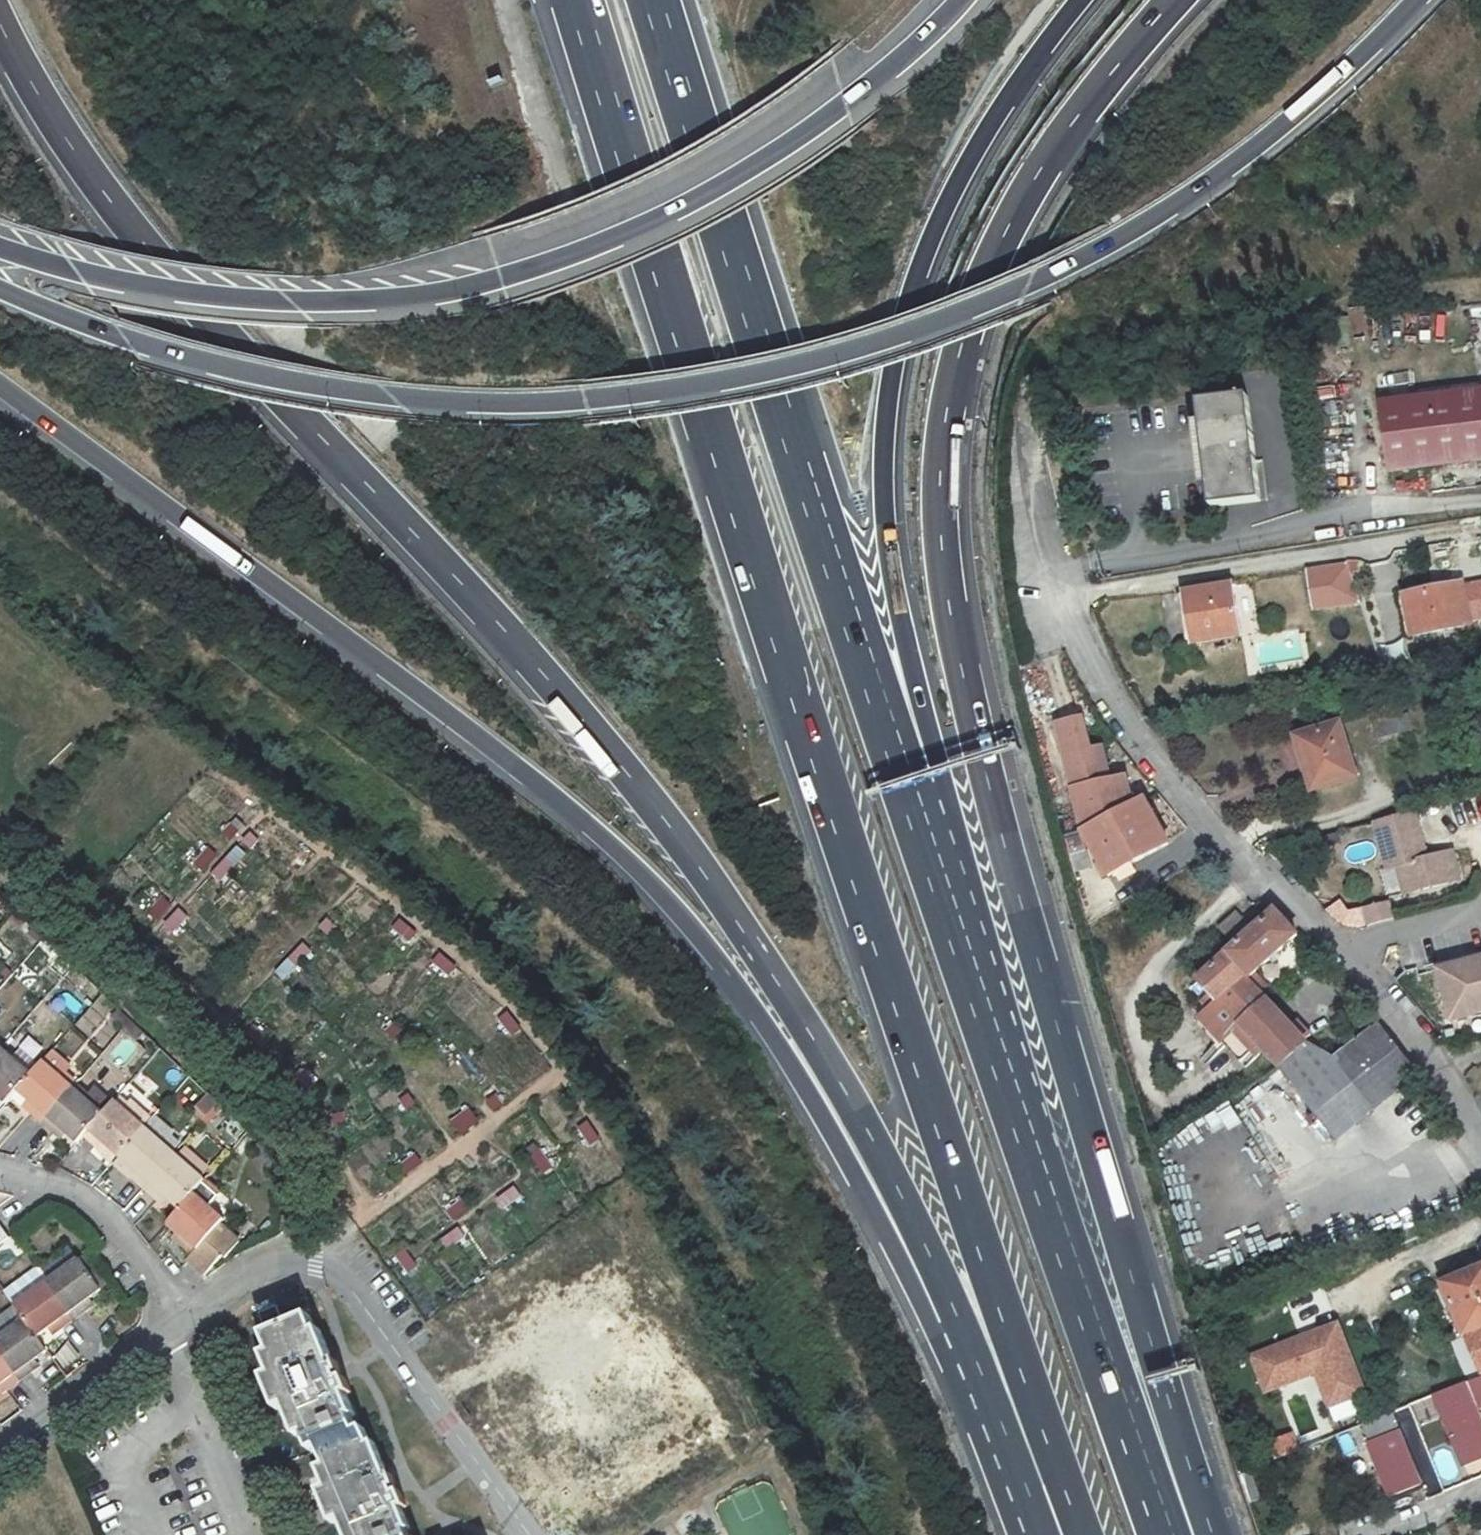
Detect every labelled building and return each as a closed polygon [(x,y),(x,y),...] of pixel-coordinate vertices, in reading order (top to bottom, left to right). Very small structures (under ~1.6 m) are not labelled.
[(1380,397),(1387,464),(1480,454),(1480,385),(1380,397)] [(1197,406),(1213,509),(1263,502),(1249,400),(1197,406)] [(1302,569),(1311,613),(1357,604),(1348,560),(1302,569)] [(1410,590),(1418,631),(1474,620),(1466,579),(1410,590)] [(1236,586),(1192,593),(1201,643),(1245,636),(1236,586)] [(1419,730),(1415,711),(1381,717),(1386,737),(1419,730)] [(1089,719),(1064,725),(1089,833),(1113,877),(1173,844),(1149,801),(1137,807),(1131,778),(1115,782),(1108,748),(1096,751),(1089,719)] [(1349,723),(1308,733),(1321,787),(1362,777),(1349,723)] [(1417,806),(1377,817),(1390,865),(1400,863),(1408,890),(1452,878),(1464,874),(1460,863),(1456,846),(1431,853),(1417,806)] [(236,830),(230,825),(223,833),(229,838),(236,830)] [(257,840),(249,833),(240,842),(248,849),(257,840)] [(203,871),(219,853),(211,846),(195,864),(203,871)] [(233,866),(225,858),(210,875),(219,882),(233,866)] [(157,920),(173,902),(164,895),(148,912),(157,920)] [(1395,899),(1367,906),(1371,923),(1399,916),(1395,899)] [(188,916),(181,909),(167,925),(174,932),(188,916)] [(1382,1114),(1339,1061),(1309,1043),(1251,977),(1254,974),(1257,977),(1303,934),(1282,911),(1260,930),(1245,912),(1228,927),(1244,945),(1208,978),(1220,991),(1230,1002),(1219,1011),(1212,1018),(1251,1060),(1268,1044),(1353,1137),(1382,1114)] [(335,925),(326,918),(317,928),(325,936),(335,925)] [(415,934),(398,920),(389,929),(406,944),(415,934)] [(51,943),(37,931),(32,936),(46,948),(51,943)] [(310,952),(300,943),(285,960),(295,969),(310,952)] [(67,957),(54,947),(49,953),(62,963),(67,957)] [(454,967),(437,952),(427,963),(445,978),(454,967)] [(1442,966),(1455,1017),(1480,1010),(1480,973),(1477,957),(1442,966)] [(64,975),(57,970),(44,985),(51,991),(64,975)] [(1210,1001),(1219,1011),(1230,1002),(1220,991),(1210,1001)] [(139,1024),(114,1000),(105,1009),(130,1033),(139,1024)] [(520,1030),(505,1012),(497,1019),(511,1037),(520,1030)] [(402,1030),(393,1022),(384,1033),(392,1041),(402,1030)] [(269,1041),(252,1026),(244,1034),(262,1049),(269,1041)] [(1385,1026),(1339,1061),(1382,1114),(1426,1079),(1385,1026)] [(0,1039),(0,1094),(2,1095),(10,1087),(29,1064),(0,1039)] [(46,1044),(29,1064),(10,1087),(27,1101),(25,1105),(37,1116),(69,1079),(72,1076),(60,1065),(64,1059),(46,1044)] [(192,1096),(201,1088),(182,1070),(174,1078),(192,1096)] [(315,1086),(298,1070),(290,1078),(307,1094),(315,1086)] [(82,1090),(69,1079),(37,1116),(53,1130),(57,1126),(72,1139),(78,1133),(109,1097),(91,1081),(82,1090)] [(114,1090),(109,1097),(78,1133),(94,1147),(97,1143),(112,1155),(147,1113),(127,1096),(124,1099),(114,1090)] [(404,1112),(414,1105),(406,1093),(396,1100),(404,1112)] [(488,1103),(496,1113),(506,1105),(498,1095),(488,1103)] [(198,1120),(217,1109),(210,1096),(191,1107),(198,1120)] [(462,1135),(484,1120),(474,1105),(452,1121),(462,1135)] [(150,1109),(147,1113),(112,1155),(126,1168),(124,1171),(138,1183),(170,1147),(176,1139),(167,1131),(170,1126),(150,1109)] [(344,1112),(332,1114),(335,1128),(347,1126),(344,1112)] [(598,1141),(585,1122),(576,1128),(588,1147),(598,1141)] [(268,1157),(251,1139),(243,1147),(260,1164),(268,1157)] [(176,1152),(170,1147),(138,1183),(154,1197),(156,1194),(171,1207),(199,1174),(195,1170),(203,1161),(183,1144),(176,1152)] [(552,1169),(539,1150),(529,1156),(542,1175),(552,1169)] [(400,1177),(420,1164),(413,1153),(392,1166),(400,1177)] [(215,1187),(199,1174),(171,1207),(161,1220),(174,1231),(170,1236),(187,1250),(213,1219),(219,1213),(204,1200),(215,1187)] [(514,1188),(495,1201),(502,1211),(521,1197),(514,1188)] [(464,1198),(445,1211),(452,1220),(471,1207),(464,1198)] [(233,1235),(213,1219),(187,1250),(183,1256),(198,1269),(215,1249),(219,1252),(233,1235)] [(458,1229),(439,1242),(445,1251),(464,1238),(458,1229)] [(32,1267),(69,1318),(85,1306),(82,1302),(98,1291),(64,1244),(32,1267)] [(416,1268),(403,1249),(394,1255),(406,1275),(416,1268)] [(34,1338),(50,1326),(52,1330),(69,1318),(32,1267),(30,1265),(0,1286),(0,1291),(11,1306),(34,1338)] [(1447,1284),(1466,1337),(1480,1377),(1480,1271),(1447,1284)] [(16,1380),(31,1369),(27,1364),(44,1352),(34,1338),(11,1306),(0,1314),(0,1357),(16,1380)] [(274,1312),(260,1318),(268,1337),(262,1340),(270,1358),(264,1361),(272,1379),(265,1382),(279,1414),(287,1411),(299,1439),(306,1436),(312,1452),(315,1451),(324,1470),(317,1473),(324,1491),(318,1493),(332,1526),(340,1522),(346,1534),(408,1534),(407,1532),(411,1530),(402,1508),(407,1506),(402,1494),(396,1497),(393,1489),(397,1487),(392,1476),(388,1478),(374,1445),(368,1447),(361,1430),(358,1431),(352,1418),(356,1417),(348,1398),(354,1395),(348,1382),(342,1385),(339,1377),(343,1376),(338,1365),(333,1367),(319,1334),(314,1335),(308,1320),(282,1330),(274,1312)] [(1343,1323),(1257,1355),(1270,1390),(1319,1372),(1331,1378),(1340,1404),(1369,1393),(1343,1323)] [(0,1391),(16,1380),(0,1357),(0,1391)] [(1331,1378),(1319,1372),(1332,1407),(1340,1404),(1331,1378)] [(1468,1383),(1439,1394),(1468,1466),(1480,1461),(1480,1413),(1479,1407),(1480,1406),(1480,1378),(1468,1383)] [(1424,1484),(1395,1412),(1365,1423),(1395,1496),(1424,1484)] [(1293,1434),(1265,1442),(1270,1459),(1298,1451),(1293,1434)]
